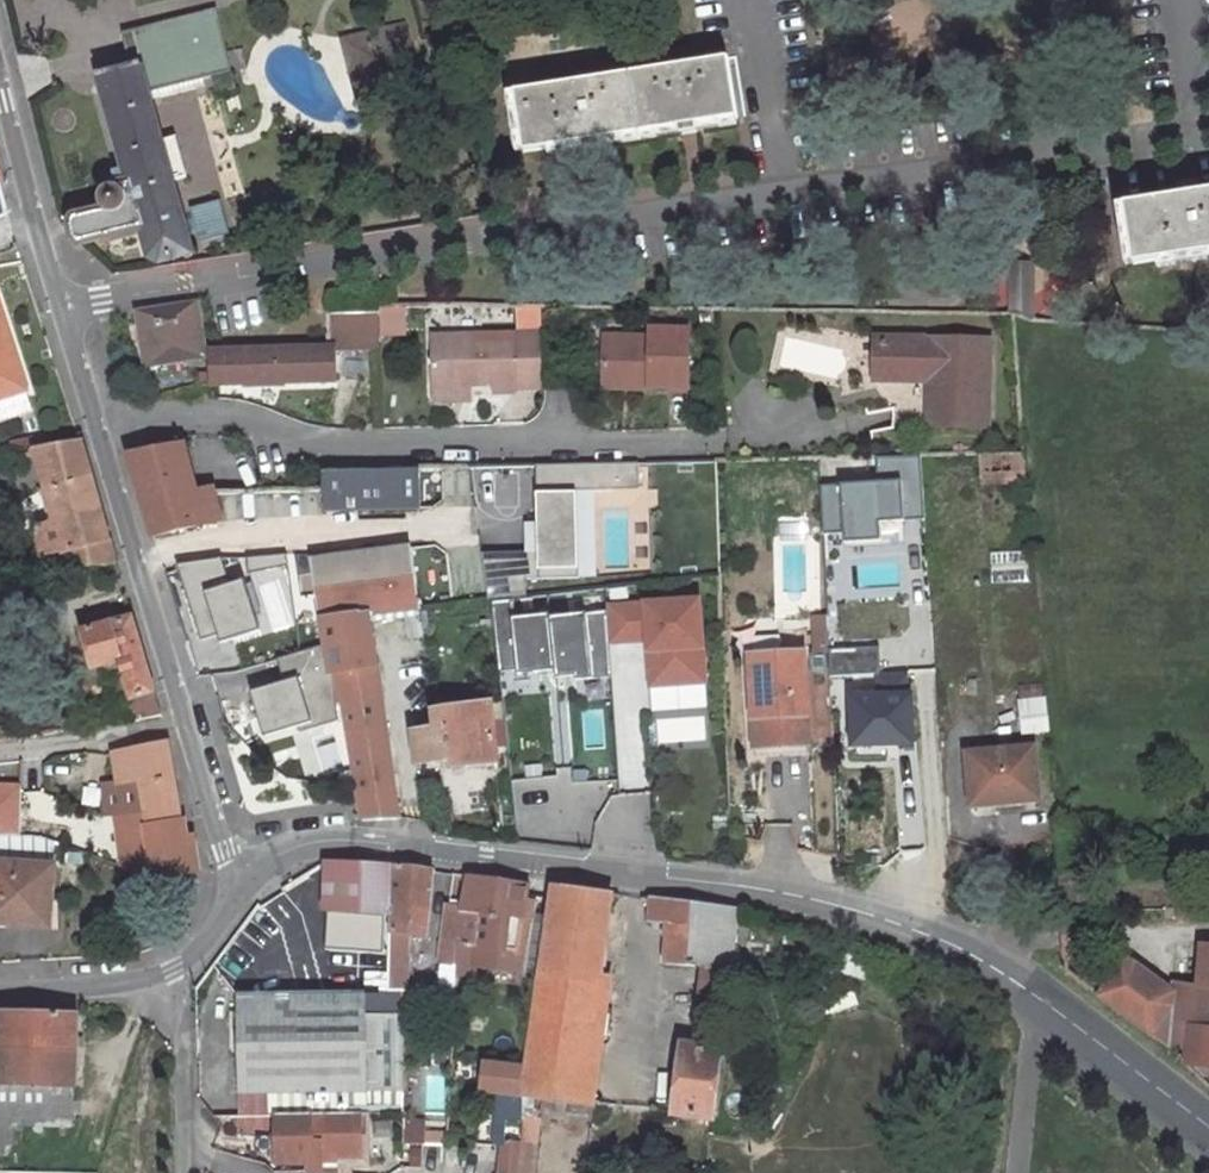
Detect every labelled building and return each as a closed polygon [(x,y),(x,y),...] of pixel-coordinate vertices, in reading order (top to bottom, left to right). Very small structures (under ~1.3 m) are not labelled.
[(74,238),(79,243),(139,226),(148,256),(158,261),(192,251),(171,180),(186,175),(175,136),(172,137),(155,71),(143,75),(139,63),(195,48),(186,13),(117,32),(126,66),(97,73),(126,182),(117,184),(118,187),(108,190),(106,192),(103,197),(103,201),(105,206),(108,209),(74,217),(70,225),(74,238)] [(343,37),(358,99),(424,83),(409,21),(343,37)] [(323,47),(337,101),(356,96),(342,42),(323,47)] [(56,86),(50,54),(21,59),(26,91),(56,86)] [(727,57),(514,91),(524,151),(738,115),(727,57)] [(1121,203),(1131,262),(1208,249),(1208,190),(1197,192),(1195,182),(1178,185),(1179,194),(1121,203)] [(1033,265),(1006,264),(1008,313),(1033,319),(1033,265)] [(136,309),(146,366),(204,356),(196,301),(136,309)] [(403,333),(402,305),(379,304),(381,333),(403,333)] [(709,310),(700,310),(701,329),(709,328),(709,310)] [(25,388),(0,312),(0,396),(25,388)] [(332,313),(334,347),(380,344),(378,312),(332,313)] [(649,337),(603,336),(602,386),(650,387),(650,386),(687,386),(688,329),(649,329),(649,337)] [(543,333),(432,334),(432,384),(464,384),(492,383),(492,391),(512,392),(512,388),(544,387),(543,333)] [(884,334),(877,334),(878,378),(928,379),(928,377),(934,370),(927,363),(918,372),(884,372),(884,334)] [(989,335),(884,334),(884,372),(918,372),(927,363),(934,370),(928,377),(928,379),(927,424),(988,425),(989,335)] [(334,347),(209,351),(210,383),(335,377),(334,347)] [(80,439),(36,448),(56,519),(34,526),(42,552),(63,546),(69,568),(115,563),(80,439)] [(183,443),(128,453),(154,536),(205,524),(198,498),(183,443)] [(1022,451),(977,452),(981,484),(1024,484),(1022,451)] [(888,522),(932,519),(928,454),(879,457),(880,479),(823,483),(827,542),(889,537),(888,522)] [(530,578),(602,576),(599,489),(641,488),(640,462),(536,465),(538,522),(525,522),(526,552),(488,553),(490,594),(530,593),(530,578)] [(419,467),(324,470),(324,490),(325,509),(419,510),(419,467)] [(215,495),(198,498),(205,524),(222,521),(215,495)] [(411,546),(312,561),(320,620),(322,620),(367,614),(420,608),(411,546)] [(229,557),(188,564),(201,642),(300,625),(288,554),(252,560),(255,580),(234,584),(229,557)] [(732,571),(720,573),(721,593),(733,592),(732,571)] [(654,711),(714,709),(711,598),(612,600),(613,644),(652,643),(654,711)] [(545,617),(511,621),(515,676),(554,671),(555,679),(573,676),(574,681),(609,676),(605,613),(546,621),(545,617)] [(367,614),(322,620),(331,673),(334,672),(375,665),(367,614)] [(132,617),(84,630),(94,668),(102,666),(113,704),(117,703),(121,721),(160,715),(132,617)] [(925,633),(890,636),(890,649),(901,648),(903,672),(929,671),(925,633)] [(831,682),(889,679),(887,643),(830,647),(831,682)] [(804,652),(749,654),(755,757),(765,756),(765,747),(809,744),(804,652)] [(375,665),(334,672),(339,702),(343,701),(361,815),(363,819),(399,818),(375,665)] [(910,696),(852,698),(853,740),(885,739),(885,743),(912,743),(910,696)] [(1042,699),(1017,701),(1020,732),(1044,730),(1042,699)] [(491,704),(477,705),(480,722),(436,728),(413,731),(416,764),(451,760),(452,768),(498,762),(491,704)] [(477,705),(434,711),(436,728),(480,722),(477,705)] [(708,741),(707,717),(662,719),(663,742),(708,741)] [(124,813),(113,814),(121,867),(151,875),(152,877),(197,870),(194,834),(187,834),(179,810),(167,741),(111,751),(116,782),(120,782),(124,813)] [(1034,747),(965,752),(970,804),(1040,800),(1034,747)] [(116,782),(101,784),(105,815),(113,814),(124,813),(120,782),(116,782)] [(20,786),(0,785),(0,834),(18,834),(20,786)] [(31,793),(29,816),(60,819),(62,795),(31,793)] [(51,863),(53,841),(41,836),(0,835),(0,922),(14,923),(14,914),(50,917),(54,863),(51,863)] [(324,861),(323,909),(326,909),(390,913),(391,864),(324,861)] [(431,869),(391,864),(390,913),(388,952),(386,990),(403,991),(406,935),(425,936),(431,869)] [(465,874),(461,908),(477,910),(472,946),(456,943),(456,962),(455,975),(472,978),(474,965),(495,967),(498,948),(518,951),(526,901),(529,882),(465,874)] [(546,928),(540,975),(599,983),(611,893),(551,885),(546,928)] [(650,898),(649,920),(668,921),(665,963),(704,966),(729,967),(737,910),(650,898)] [(534,902),(526,901),(518,951),(498,948),(495,967),(525,972),(531,926),(534,902)] [(472,946),(477,910),(461,908),(460,907),(448,906),(443,933),(456,934),(456,943),(472,946)] [(326,909),(322,949),(388,952),(390,913),(326,909)] [(540,975),(546,928),(531,926),(525,972),(540,975)] [(456,943),(456,934),(443,933),(439,961),(456,962),(456,943)] [(1183,1062),(1208,1065),(1208,945),(1202,944),(1196,994),(1168,989),(1132,962),(1119,962),(1098,994),(1167,1047),(1185,1049),(1183,1062)] [(456,962),(439,961),(434,997),(455,998),(455,975),(456,962)] [(704,966),(697,1024),(721,1027),(729,967),(704,966)] [(540,975),(525,1094),(582,1102),(599,983),(540,975)] [(364,993),(237,996),(239,1091),(403,1088),(403,1063),(403,1013),(364,1014),(364,993)] [(20,1123),(72,1125),(77,1013),(0,1011),(0,1122),(20,1123)] [(683,1036),(682,1045),(718,1051),(719,1041),(683,1036)] [(678,1085),(674,1112),(709,1116),(718,1051),(682,1045),(679,1074),(678,1085)] [(403,1063),(403,1088),(419,1088),(419,1063),(403,1063)] [(519,1125),(521,1070),(482,1066),(478,1096),(494,1098),(491,1148),(500,1148),(501,1141),(503,1124),(519,1125)] [(669,1072),(668,1084),(678,1085),(679,1074),(669,1072)] [(366,1116),(312,1117),(312,1141),(322,1141),(322,1167),(367,1167),(366,1116)] [(272,1118),(272,1169),(304,1169),(304,1172),(322,1172),(322,1167),(322,1141),(312,1141),(312,1117),(272,1118)] [(20,1154),(20,1123),(0,1122),(0,1153),(20,1154)] [(409,1125),(409,1166),(444,1167),(444,1125),(409,1125)] [(516,1170),(516,1172),(533,1172),(537,1128),(521,1127),(519,1142),(516,1170)] [(516,1170),(519,1142),(501,1141),(500,1148),(497,1172),(516,1172),(516,1170)]
